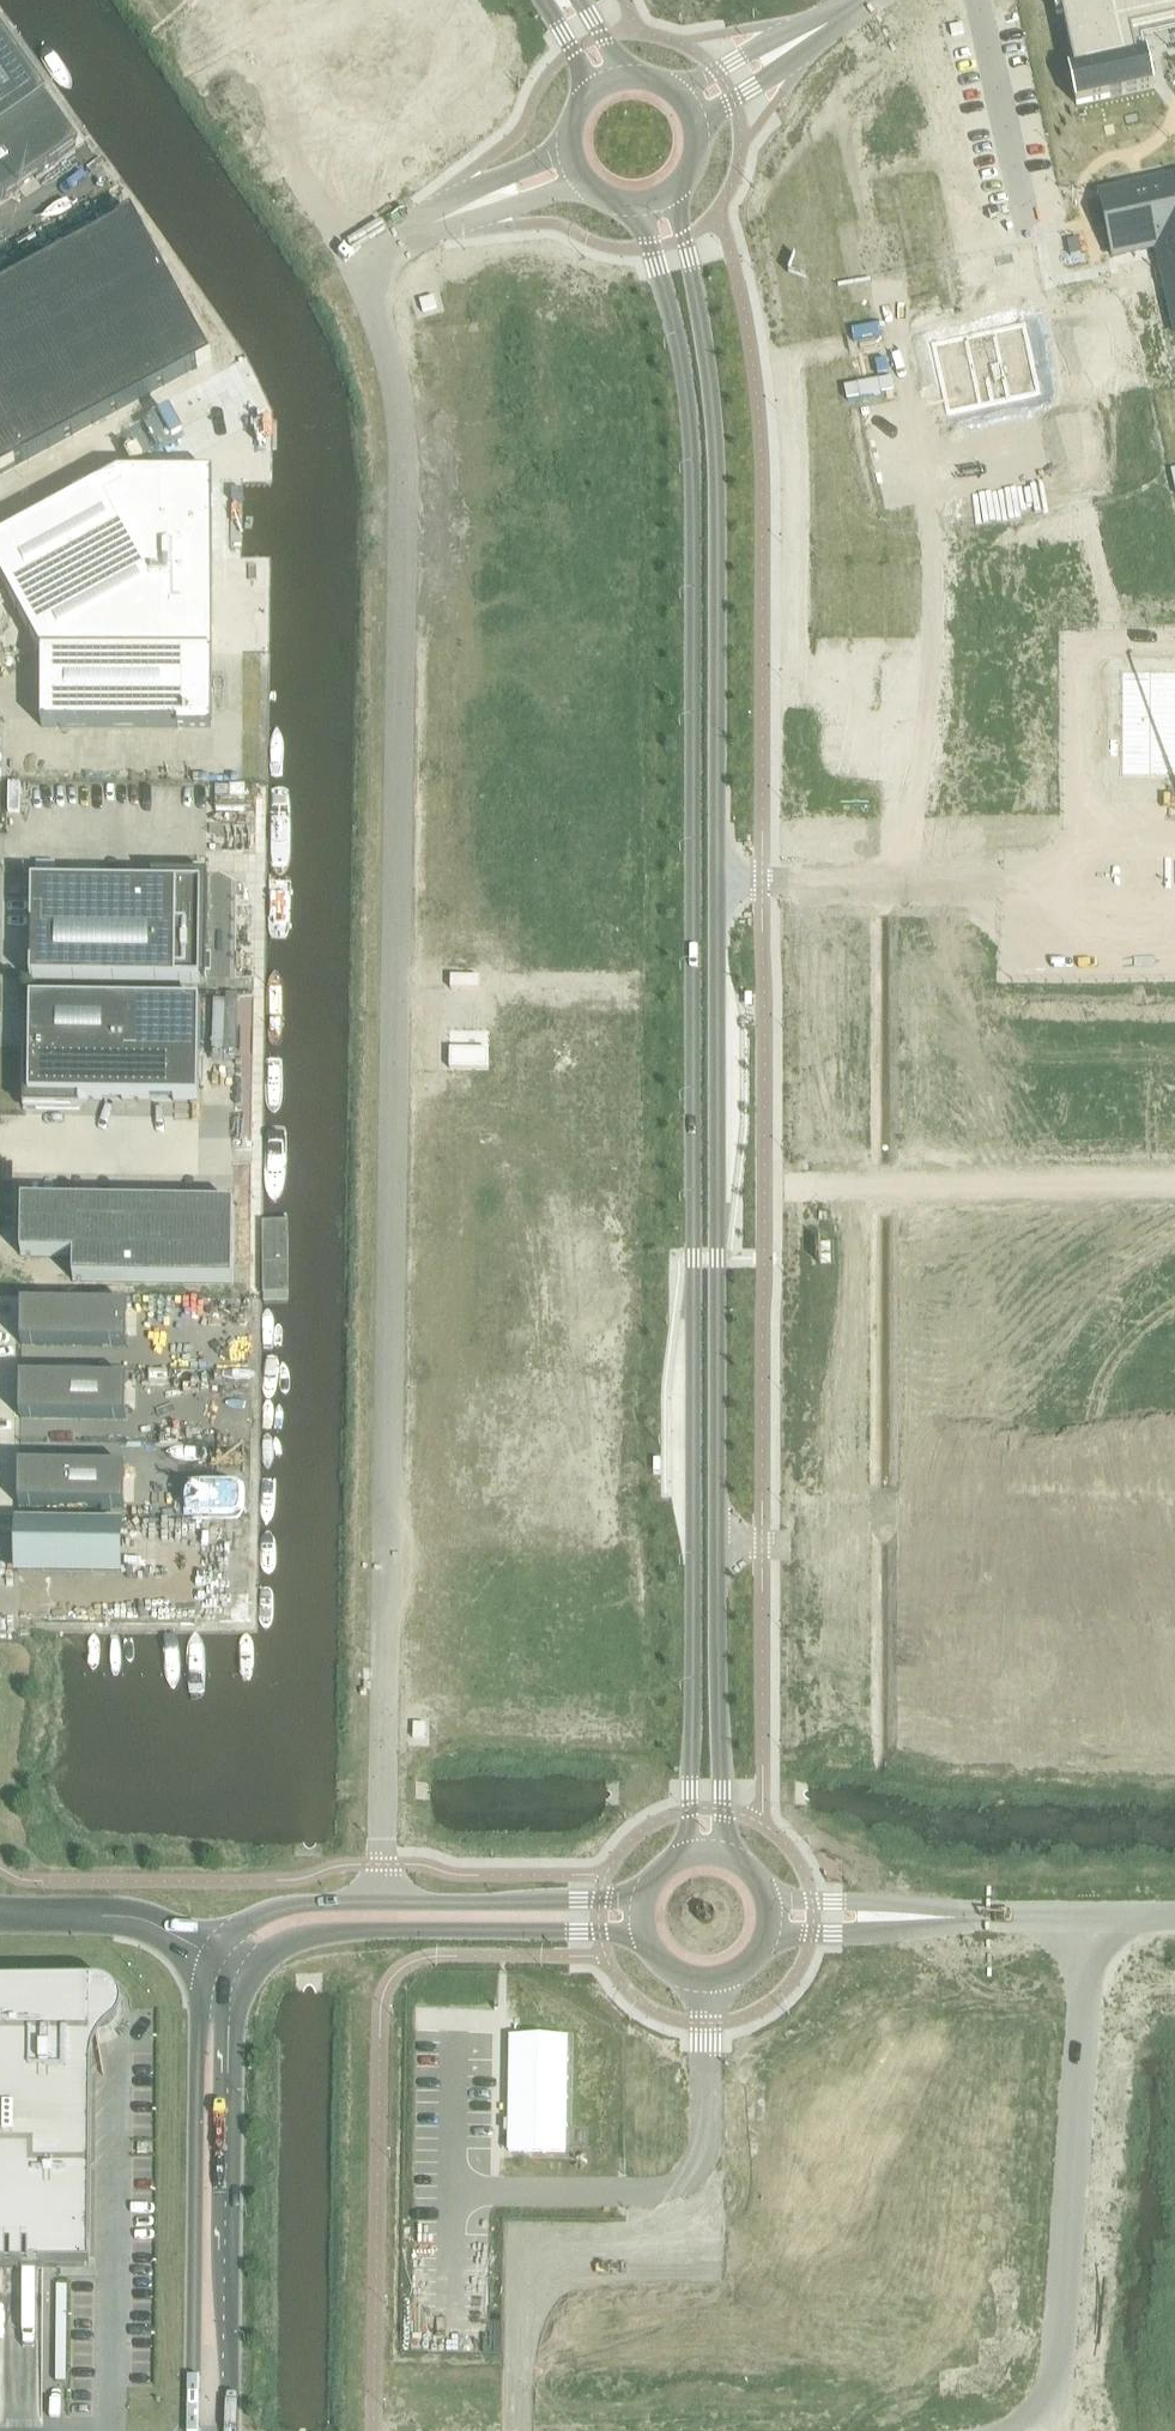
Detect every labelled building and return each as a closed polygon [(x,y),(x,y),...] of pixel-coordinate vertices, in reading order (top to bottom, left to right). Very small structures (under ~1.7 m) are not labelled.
[(1057,15),(1062,14),(1074,70),(1069,72),(1076,105),(1154,88),(1142,32),(1174,25),(1174,0),(1053,0),(1057,15)] [(962,24),(949,27),(951,37),(964,34),(962,24)] [(74,151),(0,46),(0,204),(74,151)] [(919,128),(900,133),(902,142),(921,138),(919,128)] [(1100,195),(1114,257),(1158,248),(1174,325),(1174,179),(1100,195)] [(211,360),(132,215),(0,286),(0,475),(211,360)] [(1081,254),(1078,240),(1067,242),(1069,256),(1081,254)] [(433,297),(419,301),(422,313),(436,309),(433,297)] [(947,412),(1040,392),(1024,322),(931,342),(947,412)] [(170,416),(119,444),(130,464),(181,437),(170,416)] [(0,539),(0,579),(41,654),(210,654),(210,486),(99,485),(0,539)] [(994,525),(1041,515),(1035,487),(988,497),(994,525)] [(210,654),(41,654),(40,727),(210,727),(210,654)] [(1119,670),(1119,777),(1174,777),(1174,670),(1119,670)] [(200,984),(200,958),(206,958),(207,876),(151,876),(151,886),(31,884),(30,982),(200,984)] [(450,978),(450,990),(479,991),(479,978),(450,978)] [(80,1100),(198,1102),(200,1004),(30,1002),(29,1072),(24,1072),(23,1110),(79,1110),(80,1100)] [(488,1070),(489,1031),(450,1030),(449,1070),(488,1070)] [(232,1284),(234,1205),(21,1202),(20,1256),(73,1257),(72,1281),(232,1284)] [(126,1345),(127,1306),(21,1305),(20,1344),(126,1345)] [(125,1418),(126,1379),(20,1378),(19,1417),(125,1418)] [(124,1506),(124,1467),(18,1466),(18,1505),(124,1506)] [(18,1572),(118,1573),(118,1526),(18,1524),(18,1572)] [(424,1739),(425,1724),(413,1724),(413,1739),(424,1739)] [(41,2268),(43,2268),(90,2268),(91,2036),(91,2035),(91,2028),(97,2029),(105,2027),(111,2023),(116,2017),(117,2009),(116,2002),(112,1995),(105,1991),(98,1989),(91,1989),(91,1987),(0,1986),(0,2267),(41,2268)] [(509,2038),(508,2152),(566,2153),(568,2039),(509,2038)] [(146,2143),(137,2143),(137,2153),(146,2153),(146,2143)]
